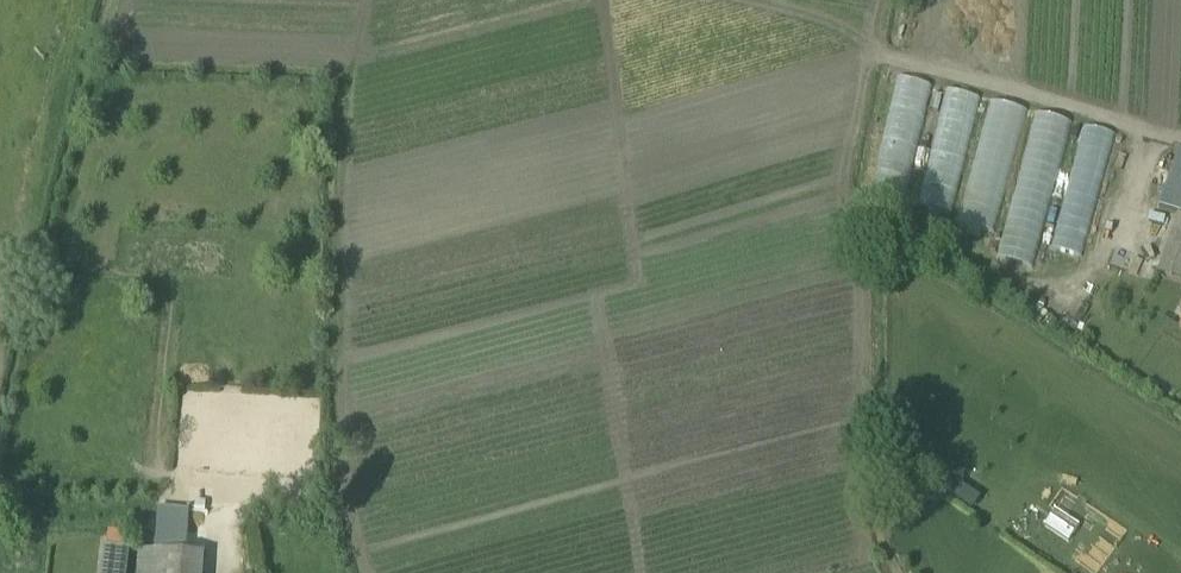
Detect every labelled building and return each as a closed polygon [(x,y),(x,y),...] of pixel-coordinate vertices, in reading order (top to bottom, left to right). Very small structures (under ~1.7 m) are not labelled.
[(897,75),(871,191),(907,199),(933,83),(897,75)] [(944,88),(921,206),(956,212),(979,95),(944,88)] [(989,100),(961,223),(999,232),(1027,108),(989,100)] [(1034,112),(1001,259),(1038,268),(1071,120),(1034,112)] [(1085,257),(1115,132),(1084,125),(1054,250),(1085,257)] [(1173,149),(1157,205),(1174,210),(1156,273),(1180,280),(1180,151),(1173,149)] [(1132,260),(1128,274),(1151,282),(1155,268),(1132,260)] [(102,572),(126,572),(129,550),(105,547),(102,572)] [(202,554),(138,550),(137,572),(201,572),(202,554)]
